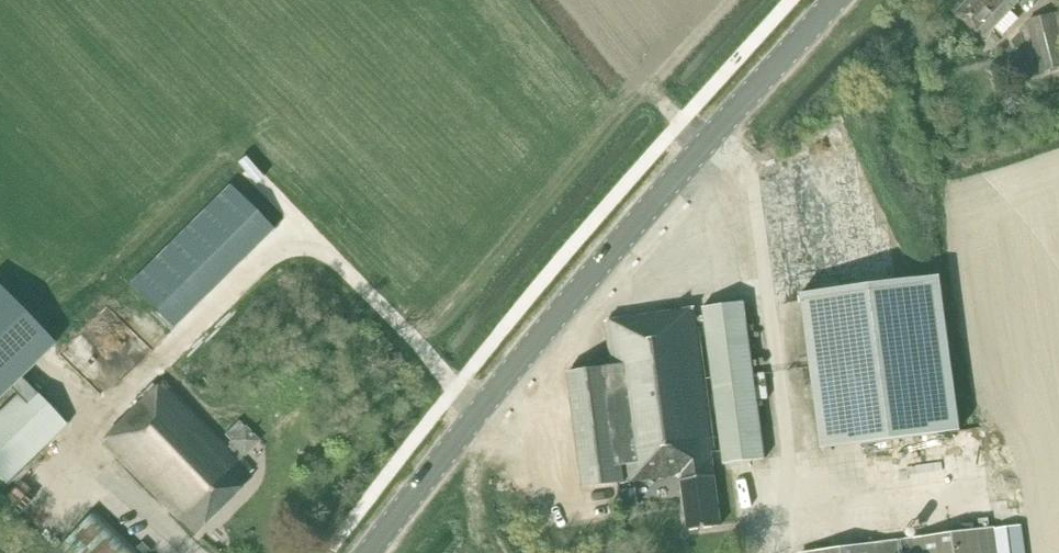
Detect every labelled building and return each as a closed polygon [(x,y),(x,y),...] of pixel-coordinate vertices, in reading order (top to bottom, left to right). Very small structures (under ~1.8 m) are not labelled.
[(1017,0),(969,0),(957,13),(986,40),(1019,2),(1017,0)] [(1041,73),(1043,73),(1058,68),(1058,13),(1030,20),(1027,21),(1034,45),(1040,69),(1041,73)] [(230,186),(130,285),(173,328),(273,229),(230,186)] [(801,295),(821,449),(962,430),(941,276),(801,295)] [(744,303),(702,309),(723,465),(765,459),(744,303)] [(606,322),(612,367),(569,373),(584,489),(628,483),(676,476),(681,480),(688,530),(721,526),(711,452),(715,452),(696,309),(606,322)] [(102,441),(194,535),(204,525),(205,525),(242,488),(241,488),(252,478),(249,474),(252,471),(241,459),(244,455),(231,441),(228,444),(230,446),(227,448),(162,382),(155,388),(152,385),(140,396),(143,400),(102,441)] [(0,410),(0,478),(6,484),(67,425),(27,383),(0,410)] [(227,445),(228,444),(231,441),(244,455),(258,442),(244,427),(244,428),(238,422),(235,425),(230,421),(234,417),(222,405),(205,422),(227,445)] [(95,509),(58,547),(64,552),(140,552),(95,509)] [(993,529),(912,540),(882,544),(812,552),(996,552),(993,529)]
